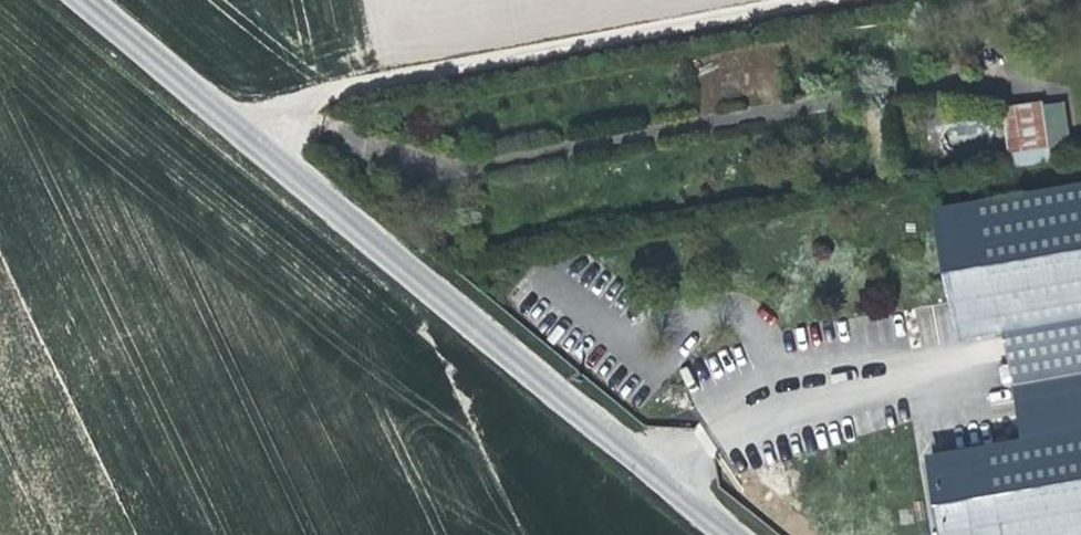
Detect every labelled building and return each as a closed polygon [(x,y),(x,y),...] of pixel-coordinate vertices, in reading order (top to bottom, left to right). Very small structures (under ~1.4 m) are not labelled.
[(1049,153),(1071,150),(1063,97),(1001,107),(1011,168),(1050,162),(1049,153)] [(935,212),(970,343),(1008,341),(1017,450),(933,457),(951,534),(1080,534),(1080,186),(935,212)]
